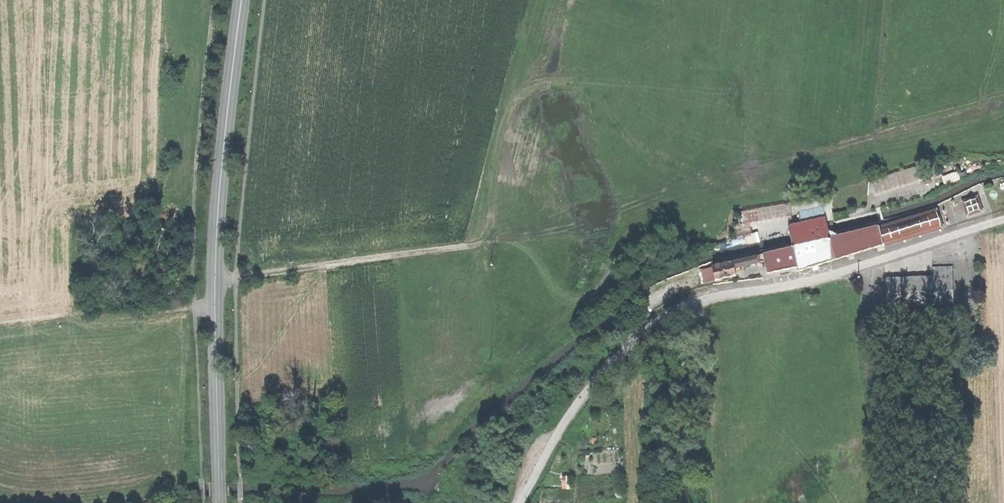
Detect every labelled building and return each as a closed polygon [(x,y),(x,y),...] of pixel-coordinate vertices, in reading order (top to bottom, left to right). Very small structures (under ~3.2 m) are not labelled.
[(877,179),(881,191),(918,179),(915,167),(877,179)] [(962,199),(967,216),(984,211),(979,194),(962,199)] [(786,203),(759,208),(762,223),(788,218),(786,203)] [(802,213),(805,224),(830,217),(827,207),(802,213)] [(884,244),(940,227),(935,210),(879,227),(884,244)] [(836,238),(830,217),(805,224),(793,227),(798,247),(836,238)] [(800,270),(884,244),(879,227),(836,238),(798,247),(795,248),(799,266),(799,268),(800,270)] [(795,248),(764,255),(765,261),(768,273),(799,266),(795,248)] [(741,266),(759,262),(758,256),(735,262),(736,267),(741,266)] [(737,270),(736,267),(735,262),(714,267),(717,279),(737,274),(737,270)] [(887,276),(888,305),(954,303),(952,264),(932,264),(932,275),(887,276)] [(705,282),(717,279),(714,267),(702,269),(705,282)]
